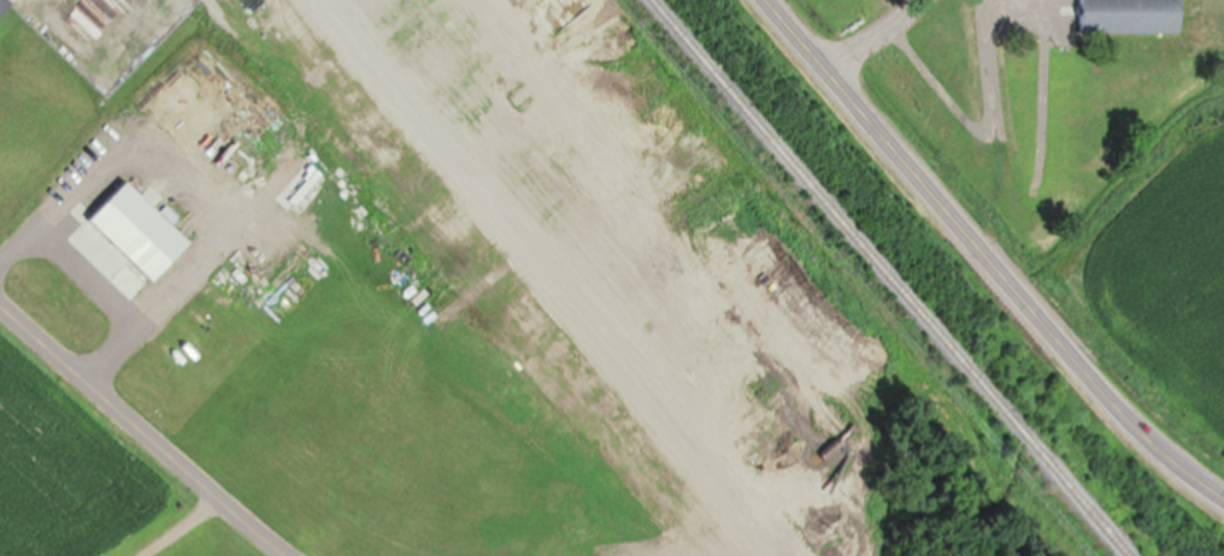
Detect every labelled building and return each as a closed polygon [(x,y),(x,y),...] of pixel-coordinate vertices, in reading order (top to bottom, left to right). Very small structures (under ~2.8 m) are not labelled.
[(1181,0),(1081,0),(1082,35),(1182,33),(1181,0)] [(465,121),(493,96),(477,79),(450,104),(465,121)] [(91,220),(155,283),(193,244),(129,181),(91,220)]
